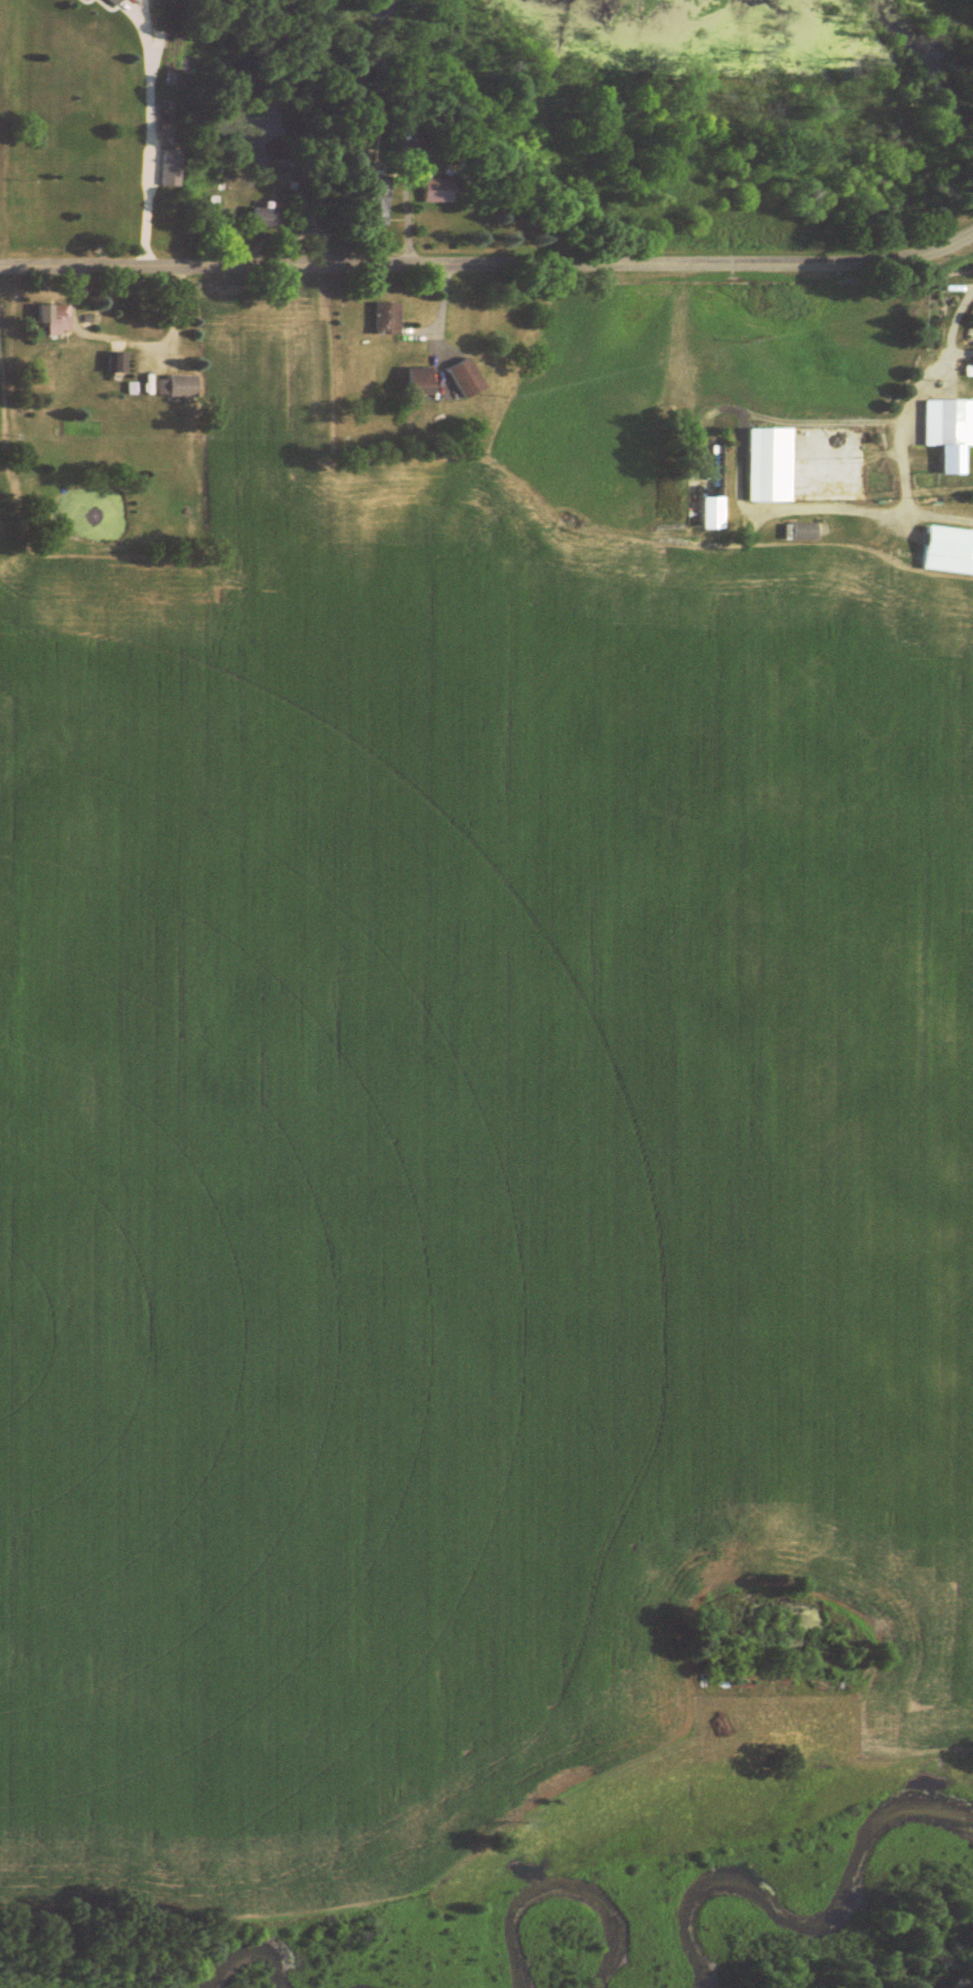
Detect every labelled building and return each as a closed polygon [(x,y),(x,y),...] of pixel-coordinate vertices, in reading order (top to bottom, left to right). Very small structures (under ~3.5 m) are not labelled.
[(185,148),(164,148),(164,186),(185,186),(185,148)] [(253,229),(285,229),(285,208),(253,208),(253,229)] [(403,334),(403,301),(377,301),(377,334),(403,334)] [(38,326),(70,326),(70,303),(38,303),(38,326)] [(474,357),(451,367),(466,399),(489,389),(474,357)] [(437,367),(411,367),(411,394),(437,394),(437,367)] [(158,396),(198,396),(198,374),(158,374),(158,396)] [(971,445),(972,445),(972,399),(928,399),(928,445),(947,445),(947,458),(943,458),(943,472),(971,472),(971,445)] [(751,501),(795,501),(795,427),(751,427),(751,501)] [(924,570),(972,574),(972,529),(929,524),(924,570)]
